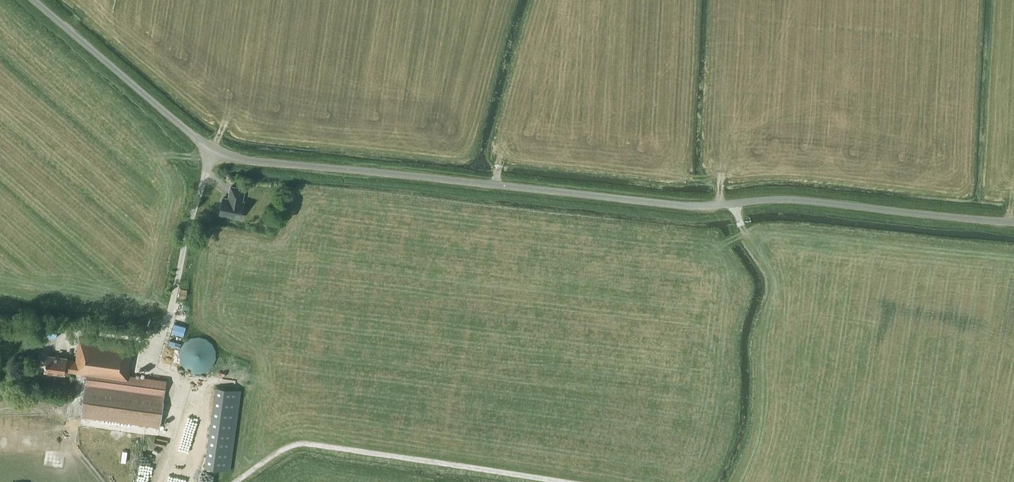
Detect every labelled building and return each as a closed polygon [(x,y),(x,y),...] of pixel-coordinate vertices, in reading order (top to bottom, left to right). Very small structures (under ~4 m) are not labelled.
[(244,202),(242,201),(244,189),(231,186),(229,195),(230,195),(229,199),(223,198),(220,212),(241,216),(244,202)] [(186,370),(194,374),(202,374),(210,371),(215,364),(217,355),(215,347),(210,340),(202,336),(193,336),(186,340),(180,347),(179,355),(181,364),(186,370)] [(129,375),(133,344),(79,337),(76,361),(66,359),(67,357),(47,354),(45,371),(65,373),(65,370),(85,372),(85,374),(86,375),(81,416),(160,426),(166,380),(129,375)] [(229,379),(218,459),(243,462),(254,382),(229,379)]
